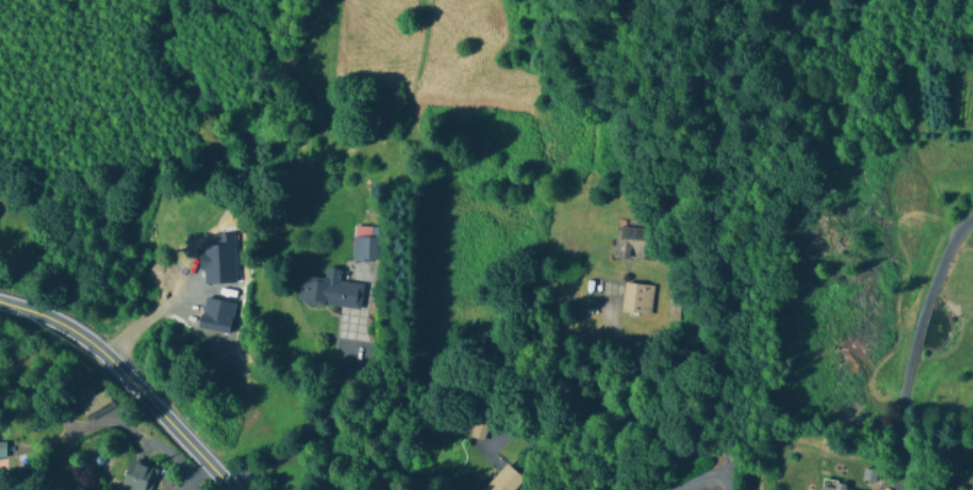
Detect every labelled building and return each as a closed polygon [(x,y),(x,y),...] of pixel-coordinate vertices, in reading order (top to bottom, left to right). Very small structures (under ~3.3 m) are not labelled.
[(353,262),(384,262),(384,228),(354,228),(353,262)] [(648,261),(650,230),(615,229),(614,260),(648,261)] [(360,310),(363,285),(340,282),(341,271),(326,270),(325,279),(298,277),(296,303),(360,310)] [(650,316),(653,286),(623,284),(621,313),(650,316)] [(105,390),(94,396),(89,387),(74,396),(89,421),(115,406),(105,390)] [(157,470),(129,461),(120,489),(122,489),(151,489),(157,470)] [(524,480),(506,464),(483,489),(515,489),(524,480)]
